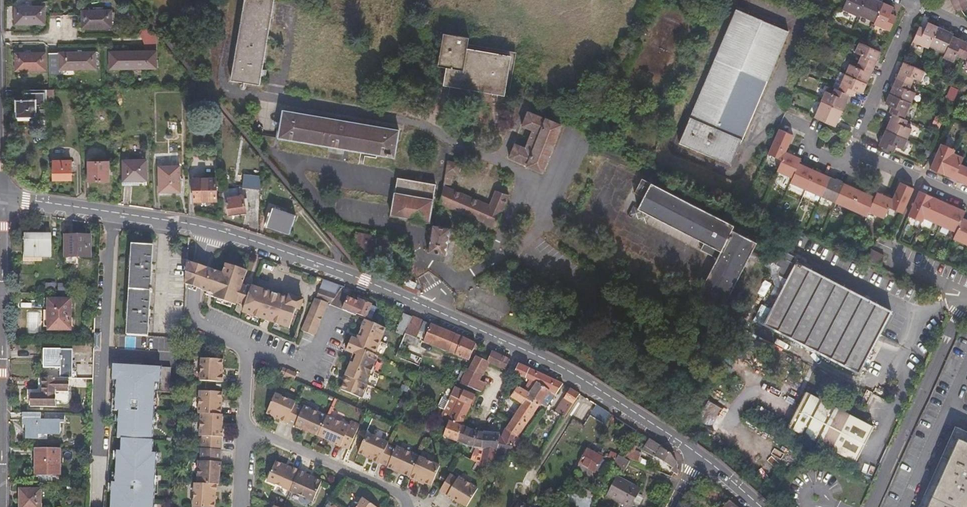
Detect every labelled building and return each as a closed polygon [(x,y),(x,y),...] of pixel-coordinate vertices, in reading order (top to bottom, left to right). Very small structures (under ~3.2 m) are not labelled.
[(233,78),(261,83),(276,0),(246,0),(233,78)] [(869,0),(849,0),(846,7),(862,15),(863,13),(869,0)] [(887,1),(885,0),(869,0),(863,13),(878,20),(887,1)] [(877,22),(893,29),(900,14),(895,12),(897,6),(887,1),(878,20),(877,22)] [(957,5),(959,11),(964,9),(966,8),(966,1),(957,5)] [(49,21),(49,4),(19,5),(19,21),(49,21)] [(116,24),(116,8),(86,9),(86,25),(116,24)] [(731,165),(791,32),(741,9),(681,142),(731,165)] [(916,40),(932,46),(933,45),(942,26),(931,21),(928,27),(923,25),(916,40)] [(149,31),(145,25),(138,31),(141,35),(149,31)] [(933,45),(948,51),(956,35),(957,32),(942,26),(933,45)] [(149,31),(141,35),(144,41),(155,41),(152,36),(149,31)] [(461,87),(464,87),(465,85),(476,58),(508,71),(510,55),(468,48),(469,44),(470,37),(444,33),(438,66),(447,67),(445,84),(455,86),(455,91),(460,92),(461,87)] [(946,56),(956,60),(959,55),(965,57),(966,52),(966,40),(956,35),(948,51),(946,56)] [(155,41),(144,41),(148,50),(159,49),(155,41)] [(876,66),(884,50),(868,43),(864,41),(860,51),(865,54),(863,61),(876,66)] [(517,52),(469,44),(468,48),(510,55),(516,57),(517,52)] [(162,65),(159,49),(148,50),(115,50),(115,66),(162,65)] [(101,66),(101,51),(53,51),(54,74),(64,74),(64,68),(101,66)] [(50,68),(49,52),(20,53),(20,69),(50,68)] [(510,55),(508,71),(513,73),(516,57),(510,55)] [(465,85),(464,87),(493,92),(492,97),(497,98),(498,94),(504,94),(508,71),(476,58),(465,85)] [(923,80),(928,70),(922,67),(907,60),(899,76),(914,83),(917,77),(923,80)] [(869,81),(876,66),(863,61),(860,66),(854,63),(850,72),(869,81)] [(508,71),(504,94),(510,95),(513,73),(508,71)] [(842,89),(852,93),(855,94),(858,89),(864,91),(869,81),(850,72),(842,89)] [(912,88),(914,83),(899,76),(893,91),(914,101),(918,92),(912,88)] [(825,99),(845,108),(852,93),(842,89),(838,87),(836,93),(829,89),(825,99)] [(22,124),(51,123),(50,88),(21,89),(22,124)] [(907,117),(914,101),(893,91),(888,102),(894,104),(892,111),(895,112),(907,117)] [(825,99),(818,115),(838,124),(845,108),(825,99)] [(284,109),(279,135),(394,157),(399,130),(284,109)] [(542,170),(559,123),(527,110),(509,157),(542,170)] [(910,119),(907,117),(895,112),(889,128),(909,137),(914,128),(907,125),(910,119)] [(782,127),(771,152),(783,157),(788,149),(795,133),(782,127)] [(909,137),(889,128),(881,144),(896,151),(899,145),(905,148),(909,137)] [(946,173),(955,152),(956,148),(944,143),(933,167),(946,173)] [(788,149),(783,157),(779,168),(794,175),(800,160),(802,156),(788,149)] [(962,180),(966,165),(966,164),(963,162),(966,157),(955,152),(946,173),(962,180)] [(458,173),(460,156),(447,158),(444,182),(450,183),(453,173),(458,173)] [(108,179),(108,160),(88,160),(88,179),(108,179)] [(123,161),(123,180),(146,180),(145,160),(123,161)] [(809,186),(816,167),(800,160),(794,175),(792,179),(809,186)] [(71,180),(71,161),(53,161),(53,180),(71,180)] [(180,191),(180,166),(159,166),(159,191),(180,191)] [(824,193),(833,175),(816,167),(809,186),(824,193)] [(260,176),(244,174),(243,187),(259,188),(260,176)] [(838,199),(845,181),(833,175),(824,193),(838,199)] [(429,219),(435,182),(397,176),(392,213),(429,219)] [(695,293),(721,305),(756,237),(733,225),(733,220),(649,177),(636,204),(702,238),(699,245),(716,254),(695,293)] [(214,201),(214,179),(191,179),(191,201),(214,201)] [(853,207),(861,188),(845,181),(838,199),(853,207)] [(902,181),(895,197),(891,204),(905,211),(915,187),(902,181)] [(490,204),(478,199),(443,186),(435,223),(433,223),(427,254),(434,256),(434,258),(439,259),(439,258),(443,258),(444,252),(445,253),(450,225),(440,223),(441,220),(442,220),(445,205),(495,224),(508,193),(499,190),(495,191),(494,196),(490,204)] [(237,188),(222,189),(223,198),(226,198),(227,214),(245,212),(244,197),(238,197),(237,188)] [(870,209),(878,195),(861,188),(853,207),(868,214),(870,209)] [(921,190),(910,214),(924,220),(925,217),(934,195),(921,190)] [(481,191),(478,199),(490,204),(494,196),(481,191)] [(891,204),(895,197),(880,191),(878,195),(870,209),(886,216),(891,204)] [(934,195),(925,217),(942,224),(951,203),(934,195)] [(964,217),(966,212),(966,210),(951,203),(942,224),(957,231),(964,217)] [(295,216),(272,208),(265,227),(288,235),(295,216)] [(964,217),(957,231),(955,238),(966,243),(966,218),(964,217)] [(925,240),(930,225),(922,222),(916,236),(925,240)] [(391,257),(393,238),(359,232),(357,252),(391,257)] [(90,256),(90,234),(64,234),(64,261),(76,261),(76,256),(90,256)] [(26,236),(26,256),(42,256),(52,256),(53,236),(26,236)] [(883,259),(887,250),(875,244),(871,254),(883,259)] [(132,245),(126,338),(148,339),(153,246),(132,245)] [(784,275),(795,254),(784,248),(780,255),(779,255),(776,261),(781,264),(778,269),(779,272),(784,275)] [(203,287),(210,265),(201,262),(189,258),(188,282),(196,285),(203,287)] [(788,292),(771,325),(858,370),(891,307),(815,267),(795,258),(780,288),(788,292)] [(210,265),(203,287),(215,292),(214,295),(236,302),(236,300),(246,303),(244,310),(291,325),(297,305),(299,306),(302,298),(289,294),(288,296),(253,284),(243,281),(247,268),(225,260),(222,270),(210,265)] [(299,327),(314,333),(327,301),(331,303),(341,290),(344,285),(319,276),(313,295),(311,294),(299,327)] [(47,284),(47,293),(56,292),(56,284),(47,284)] [(421,296),(423,291),(413,286),(411,290),(421,296)] [(768,323),(771,325),(788,292),(780,288),(779,288),(774,298),(780,301),(768,323)] [(351,295),(341,290),(331,303),(330,304),(345,310),(350,298),(351,295)] [(360,302),(350,298),(345,310),(359,316),(359,314),(366,317),(368,316),(372,317),(376,307),(361,301),(360,302)] [(780,301),(774,298),(763,320),(768,323),(780,301)] [(48,300),(48,311),(48,328),(48,331),(69,331),(70,300),(48,300)] [(412,315),(406,312),(402,320),(397,318),(392,329),(404,334),(412,315)] [(433,324),(412,315),(404,334),(401,339),(415,345),(419,335),(470,353),(475,342),(433,324)] [(379,352),(389,328),(368,319),(360,337),(355,336),(350,349),(357,352),(354,360),(355,361),(350,374),(351,375),(346,388),(367,396),(373,382),(372,381),(382,354),(379,352)] [(509,358),(491,349),(486,361),(505,368),(509,358)] [(67,378),(79,378),(79,369),(74,369),(74,350),(46,350),(46,368),(62,368),(62,378),(42,378),(43,393),(32,393),(32,407),(56,407),(57,392),(67,392),(67,378)] [(202,373),(223,374),(224,367),(223,367),(224,351),(203,350),(202,373)] [(407,350),(404,357),(418,363),(421,357),(407,350)] [(481,373),(486,361),(474,356),(468,368),(481,373)] [(538,371),(519,362),(514,373),(528,379),(535,383),(556,395),(564,383),(538,371)] [(172,366),(119,363),(114,368),(112,408),(119,408),(118,436),(121,436),(121,449),(116,449),(115,480),(111,480),(110,506),(154,506),(157,452),(153,452),(154,439),(153,438),(156,390),(171,391),(172,366)] [(446,363),(442,373),(451,376),(455,367),(446,363)] [(479,378),(481,373),(468,368),(465,374),(461,381),(477,388),(481,390),(485,381),(479,378)] [(284,371),(281,377),(291,381),(294,375),(284,371)] [(535,383),(528,379),(525,389),(532,391),(535,383)] [(199,402),(199,405),(202,405),(221,407),(223,384),(200,383),(199,402)] [(281,411),(288,414),(288,413),(296,394),(298,392),(277,383),(267,404),(281,410),(281,411)] [(556,395),(535,383),(532,391),(546,398),(542,404),(547,407),(556,395)] [(444,416),(457,387),(454,385),(440,414),(444,416)] [(532,391),(525,389),(519,386),(513,396),(525,402),(507,427),(517,435),(538,409),(543,412),(547,407),(542,404),(546,398),(532,391)] [(448,417),(462,389),(457,387),(444,416),(448,417)] [(581,393),(572,387),(566,397),(575,402),(581,393)] [(461,422),(475,394),(462,389),(448,417),(461,422)] [(854,459),(872,424),(807,393),(789,427),(854,459)] [(296,394),(288,413),(296,417),(296,418),(302,421),(303,420),(319,427),(328,408),(306,398),(305,398),(296,394)] [(553,411),(564,418),(575,402),(566,397),(562,395),(553,411)] [(697,422),(711,429),(722,405),(708,399),(697,422)] [(221,407),(202,405),(201,428),(203,428),(202,440),(221,441),(222,430),(223,430),(224,422),(223,422),(223,407),(221,407)] [(592,415),(606,420),(609,412),(596,406),(592,415)] [(342,438),(350,442),(360,419),(351,415),(350,418),(328,408),(319,427),(334,434),(334,435),(341,439),(342,438)] [(64,422),(64,413),(23,413),(23,421),(26,421),(26,437),(39,437),(39,433),(60,433),(60,422),(64,422)] [(478,429),(461,422),(448,417),(445,425),(442,431),(475,445),(473,449),(479,454),(481,452),(483,430),(478,429)] [(424,421),(422,425),(432,430),(434,426),(424,421)] [(432,430),(422,425),(420,428),(429,432),(433,434),(436,427),(434,426),(432,430)] [(500,431),(483,430),(481,452),(479,454),(475,460),(478,462),(490,462),(493,449),(510,452),(511,445),(517,435),(507,427),(502,434),(499,434),(500,431)] [(373,454),(380,457),(381,456),(388,440),(389,438),(368,428),(359,447),(373,453),(373,454)] [(952,429),(923,491),(916,506),(966,506),(966,435),(952,429)] [(519,437),(514,445),(520,449),(524,441),(522,439),(519,437)] [(401,443),(410,447),(413,442),(403,438),(401,443)] [(670,451),(651,438),(645,449),(672,466),(671,469),(678,473),(679,470),(680,462),(675,458),(670,451)] [(221,441),(202,440),(202,453),(199,453),(198,475),(217,477),(219,477),(221,463),(222,463),(222,454),(221,455),(221,441)] [(419,452),(420,452),(410,447),(401,443),(397,441),(395,443),(388,440),(381,456),(388,460),(387,461),(410,472),(419,452)] [(636,445),(632,443),(627,451),(632,453),(636,445)] [(60,474),(60,448),(35,448),(35,475),(53,475),(60,474)] [(604,455),(604,454),(600,452),(599,453),(589,448),(581,463),(597,471),(598,469),(603,471),(608,461),(603,459),(604,456),(604,455)] [(475,460),(479,454),(473,449),(469,455),(475,460)] [(617,455),(618,454),(612,450),(609,457),(615,459),(617,455)] [(632,453),(627,451),(625,456),(638,462),(639,456),(632,453)] [(267,472),(290,482),(299,462),(275,452),(267,472)] [(439,461),(419,452),(410,472),(417,476),(418,475),(430,480),(439,461)] [(615,459),(611,468),(623,473),(629,460),(617,455),(615,459)] [(299,462),(290,482),(312,492),(321,472),(299,462)] [(458,474),(450,470),(439,486),(446,491),(446,492),(452,496),(453,495),(465,503),(478,484),(459,473),(458,474)] [(217,477),(198,475),(195,475),(194,500),(216,502),(217,495),(216,495),(217,477)] [(558,476),(547,494),(557,498),(567,480),(558,476)] [(641,489),(617,476),(607,495),(631,506),(632,506),(634,503),(637,504),(640,504),(644,497),(641,494),(640,492),(641,489)] [(42,489),(22,489),(21,506),(42,506),(42,489)] [(351,506),(366,506),(373,498),(363,490),(351,506)] [(593,503),(578,493),(572,502),(580,506),(590,506),(593,503)] [(373,498),(366,506),(378,506),(380,503),(373,498)] [(276,499),(272,506),(295,506),(276,499)]
